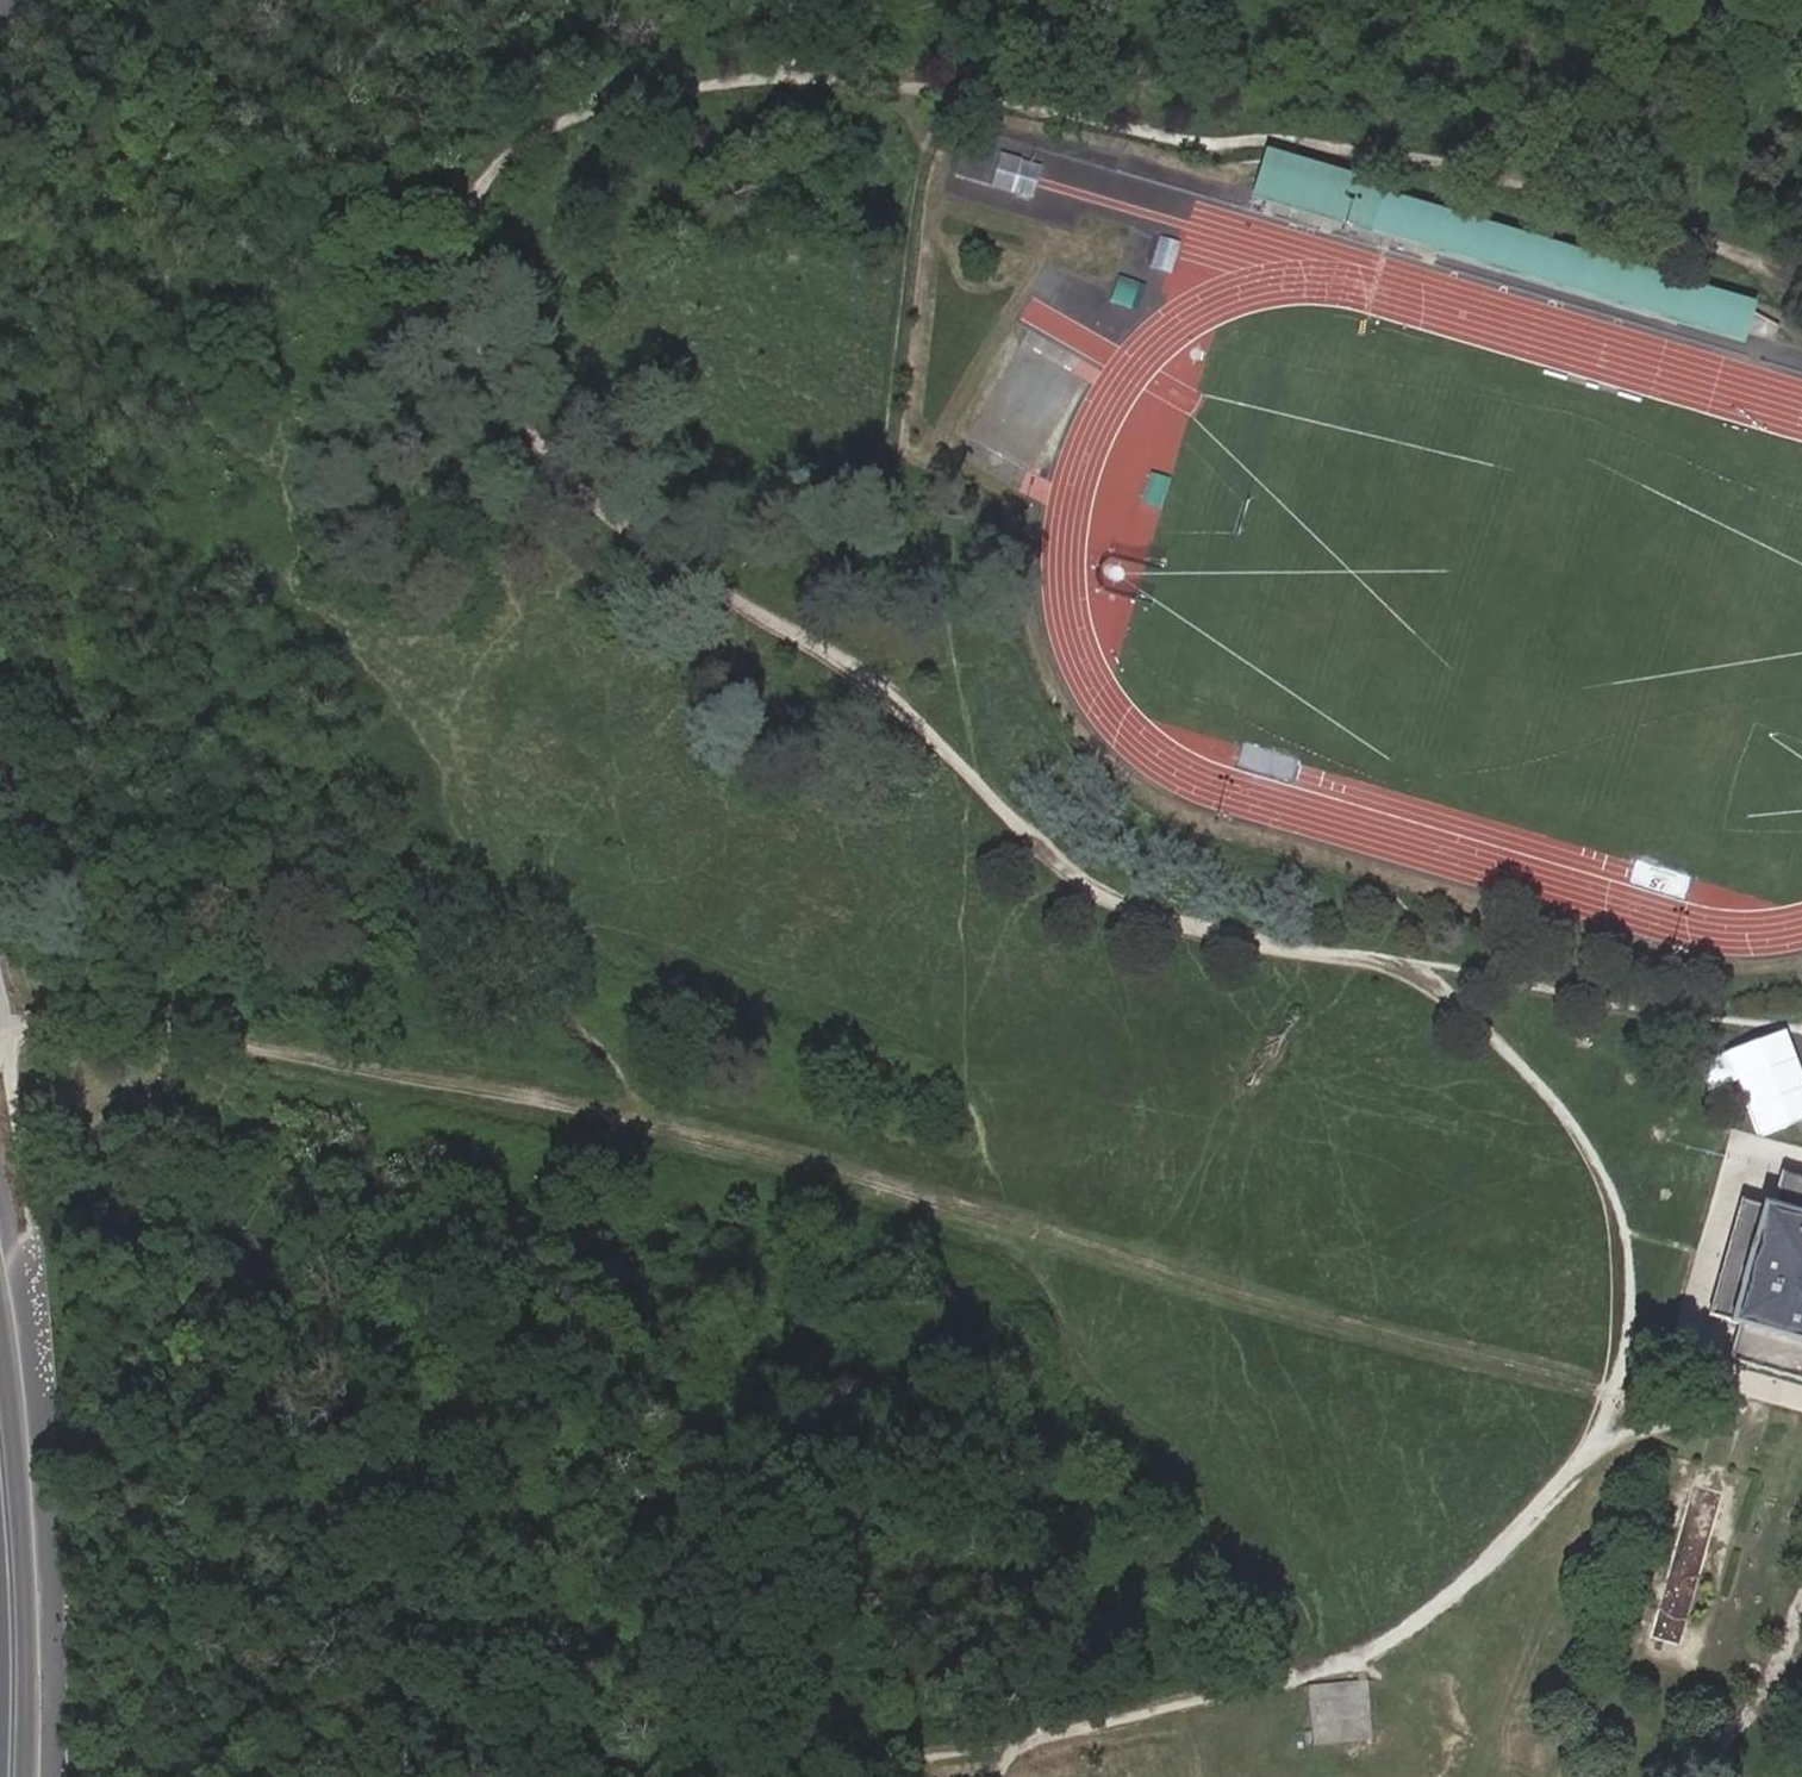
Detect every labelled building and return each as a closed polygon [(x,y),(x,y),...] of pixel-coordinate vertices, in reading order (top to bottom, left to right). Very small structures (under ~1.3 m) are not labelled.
[(1265,150),(1251,198),(1742,344),(1754,305),(1386,195),(1388,187),(1265,150)] [(1794,1213),(1801,1188),(1801,1175),(1782,1170),(1771,1207),(1794,1213)] [(1794,1213),(1771,1207),(1757,1203),(1723,1320),(1738,1324),(1762,1331),(1751,1368),(1801,1382),(1801,1188),(1794,1213)] [(1723,1320),(1757,1203),(1740,1198),(1707,1315),(1723,1320)] [(1728,1361),(1751,1368),(1762,1331),(1738,1324),(1728,1361)] [(1312,1743),(1373,1741),(1370,1683),(1309,1685),(1312,1743)]
